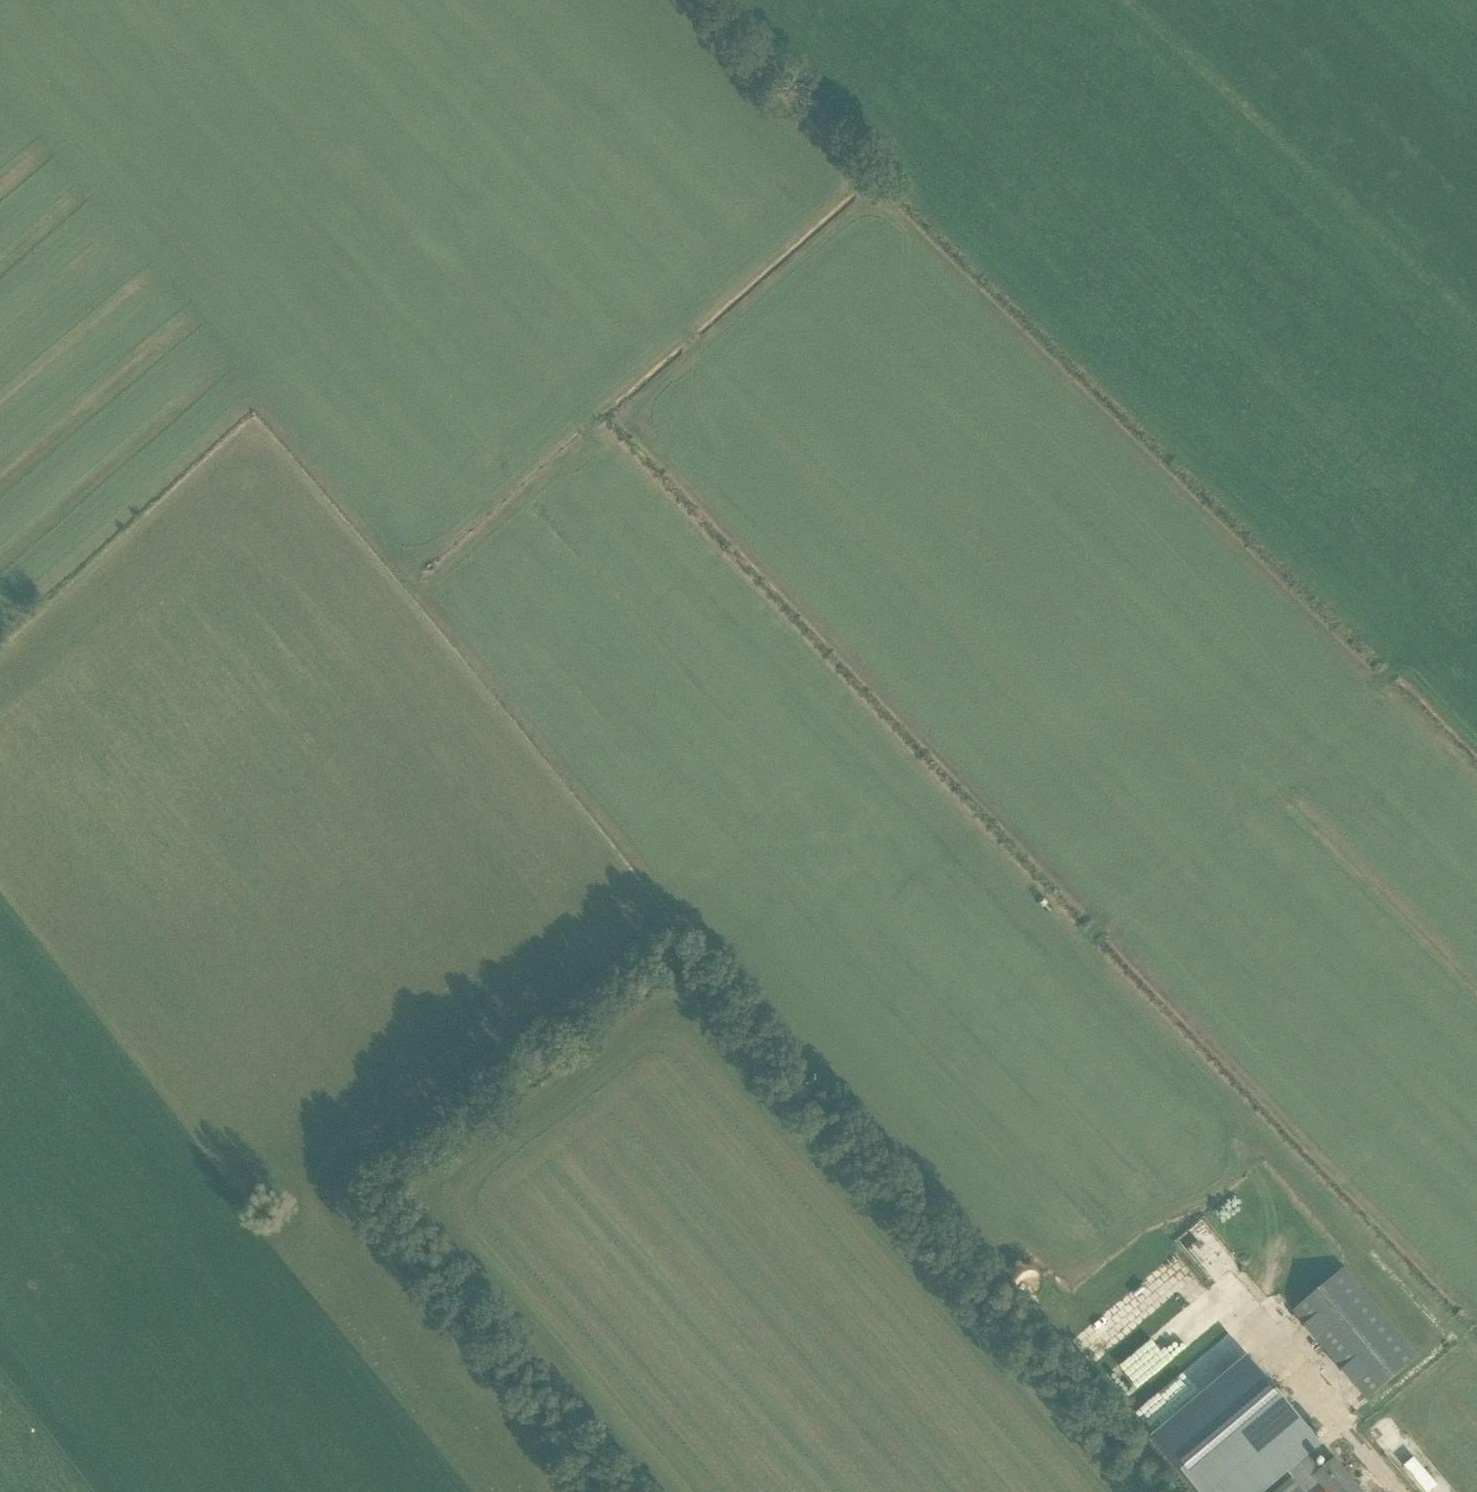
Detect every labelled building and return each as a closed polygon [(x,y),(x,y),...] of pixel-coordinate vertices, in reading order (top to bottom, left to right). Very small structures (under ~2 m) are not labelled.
[(1416,1357),(1343,1269),(1293,1311),(1366,1399),(1416,1357)] [(1249,1359),(1154,1440),(1198,1491),(1258,1491),(1285,1469),(1292,1478),(1276,1491),(1363,1491),(1335,1458),(1320,1470),(1305,1453),(1318,1441),(1249,1359)]
